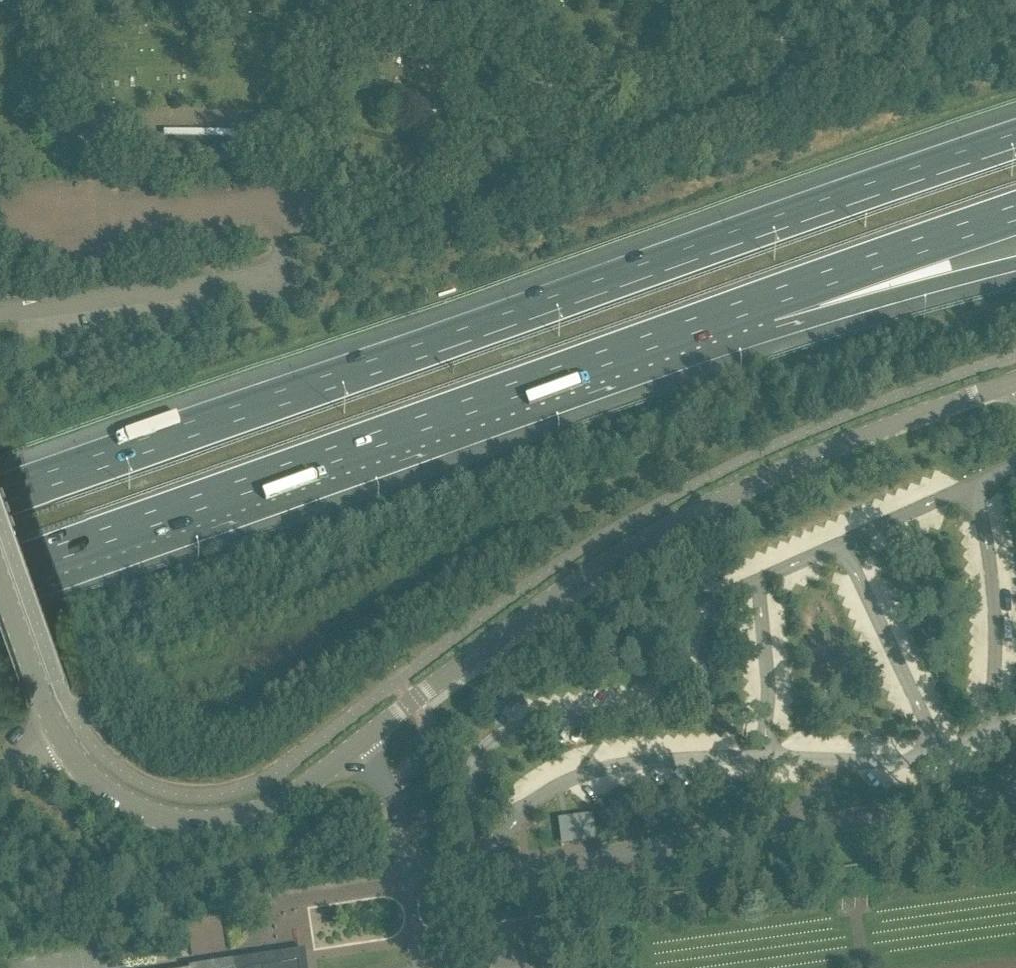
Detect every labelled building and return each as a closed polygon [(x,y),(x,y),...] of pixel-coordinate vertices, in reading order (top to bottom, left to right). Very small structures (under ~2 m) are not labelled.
[(242,162),(242,157),(242,142),(162,140),(162,161),(242,162)] [(299,962),(279,965),(278,958),(269,960),(270,967),(262,967),(300,967),(299,962)]
